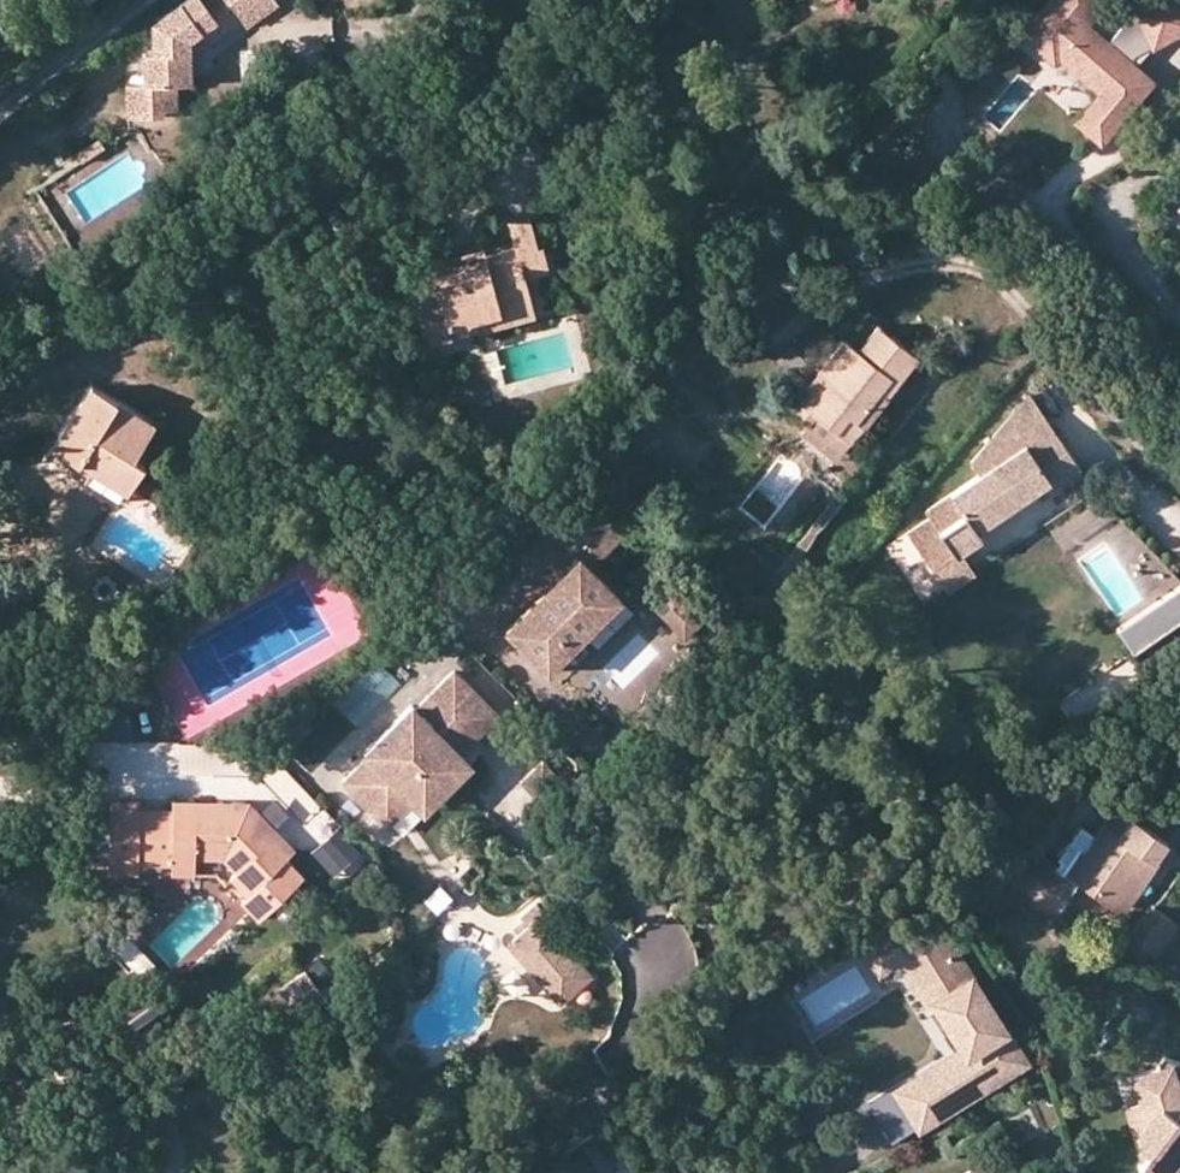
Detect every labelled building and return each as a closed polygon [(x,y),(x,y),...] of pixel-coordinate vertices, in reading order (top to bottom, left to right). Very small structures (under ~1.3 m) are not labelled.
[(239,19),(245,27),(275,4),(272,0),(178,0),(147,21),(148,55),(139,55),(138,81),(119,81),(119,118),(158,119),(157,110),(172,111),(172,82),(185,81),(185,56),(182,40),(207,24),(231,9),(239,19)] [(1100,0),(1048,0),(1018,39),(1051,64),(1057,58),(1102,92),(1093,104),(1116,122),(1146,82),(1123,63),(1131,53),(1179,27),(1179,13),(1173,0),(1150,0),(1128,12),(1103,45),(1080,27),(1100,0)] [(185,56),(239,19),(231,9),(207,24),(182,40),(185,56)] [(1116,122),(1093,104),(1079,123),(1101,141),(1116,122)] [(70,149),(75,158),(98,146),(94,137),(70,149)] [(438,279),(436,277),(413,282),(428,347),(452,341),(447,319),(537,299),(533,278),(552,273),(548,249),(543,250),(535,223),(512,228),(516,250),(492,255),(494,267),(438,279)] [(433,263),(436,277),(438,279),(494,267),(492,255),(491,250),(433,263)] [(542,319),(537,299),(447,319),(452,341),(542,319)] [(878,390),(886,398),(920,357),(879,323),(857,349),(843,337),(786,406),(806,422),(812,414),(831,430),(847,411),(855,418),(878,390)] [(69,440),(122,476),(138,457),(126,449),(146,414),(83,376),(43,433),(66,447),(69,440)] [(848,444),(886,398),(878,390),(855,418),(847,411),(831,430),(848,444)] [(971,465),(979,477),(927,514),(932,521),(911,535),(935,569),(955,555),(956,557),(963,552),(983,538),(978,532),(1048,480),(1051,486),(1077,466),(1026,395),(971,465)] [(113,492),(122,476),(69,440),(66,447),(43,433),(36,443),(113,492)] [(585,566),(616,534),(568,487),(536,520),(574,556),(503,631),(545,672),(617,598),(585,566)] [(918,605),(939,595),(909,532),(888,542),(918,605)] [(956,557),(955,555),(935,569),(950,591),(977,572),(963,552),(956,557)] [(668,587),(651,605),(682,634),(698,617),(668,587)] [(411,788),(417,794),(421,798),(462,757),(458,754),(453,748),(466,735),(477,736),(497,716),(453,672),(414,710),(410,706),(370,747),(374,751),(348,777),(385,814),(411,788)] [(458,754),(477,736),(466,735),(453,748),(458,754)] [(469,764),(462,757),(421,798),(428,806),(469,764)] [(563,783),(542,762),(521,782),(542,804),(563,783)] [(1058,827),(1083,797),(1064,784),(1030,808),(1058,827)] [(391,820),(417,794),(411,788),(385,814),(391,820)] [(194,854),(224,853),(237,867),(231,873),(233,874),(248,890),(295,845),(249,798),(214,798),(214,807),(172,808),(136,807),(136,796),(112,796),(112,868),(136,868),(136,861),(172,861),(172,842),(194,842),(194,854)] [(172,799),(172,808),(214,807),(214,798),(172,799)] [(1033,898),(1059,915),(1080,889),(1110,910),(1145,860),(1155,868),(1168,847),(1115,809),(1095,836),(1079,825),(1055,868),(1030,850),(1008,879),(1033,898)] [(313,842),(327,872),(357,858),(342,827),(313,842)] [(172,861),(172,870),(216,870),(226,880),(233,874),(231,873),(237,867),(224,853),(194,854),(194,842),(172,842),(172,861)] [(1159,872),(1155,868),(1145,860),(1110,910),(1121,917),(1159,872)] [(1051,925),(1059,915),(1033,898),(1028,908),(1051,925)] [(552,999),(582,977),(540,919),(545,916),(537,905),(520,918),(527,927),(510,940),(552,999)] [(906,919),(869,943),(885,968),(901,957),(922,989),(928,986),(946,1014),(941,1017),(961,1048),(899,1089),(920,1121),(1019,1055),(998,1024),(993,1027),(966,985),(974,980),(962,963),(954,967),(922,919),(911,927),(906,919)] [(1154,959),(1170,935),(1147,921),(1131,944),(1154,959)] [(1179,942),(1170,935),(1154,959),(1164,965),(1179,942)] [(154,962),(130,938),(120,948),(143,972),(154,962)] [(586,982),(582,977),(552,999),(510,940),(505,944),(551,1007),(586,982)] [(298,961),(314,981),(338,959),(322,941),(298,961)] [(314,981),(298,961),(272,981),(295,1009),(321,990),(314,981)] [(147,983),(116,1006),(131,1027),(163,1004),(147,983)] [(1179,1105),(1179,1096),(1179,1090),(1179,1083),(1179,1065),(1156,1056),(1151,1063),(1148,1070),(1122,1079),(1133,1105),(1131,1112),(1130,1118),(1129,1129),(1131,1141),(1134,1150),(1137,1157),(1139,1161),(1142,1162),(1146,1161),(1138,1172),(1179,1172),(1179,1106),(1179,1105)] [(893,1138),(920,1121),(899,1089),(896,1085),(869,1103),(893,1138)] [(1131,1112),(1133,1105),(1124,1117),(1131,1141),(1129,1129),(1130,1118),(1131,1112)] [(978,1160),(951,1172),(984,1172),(978,1160)]
